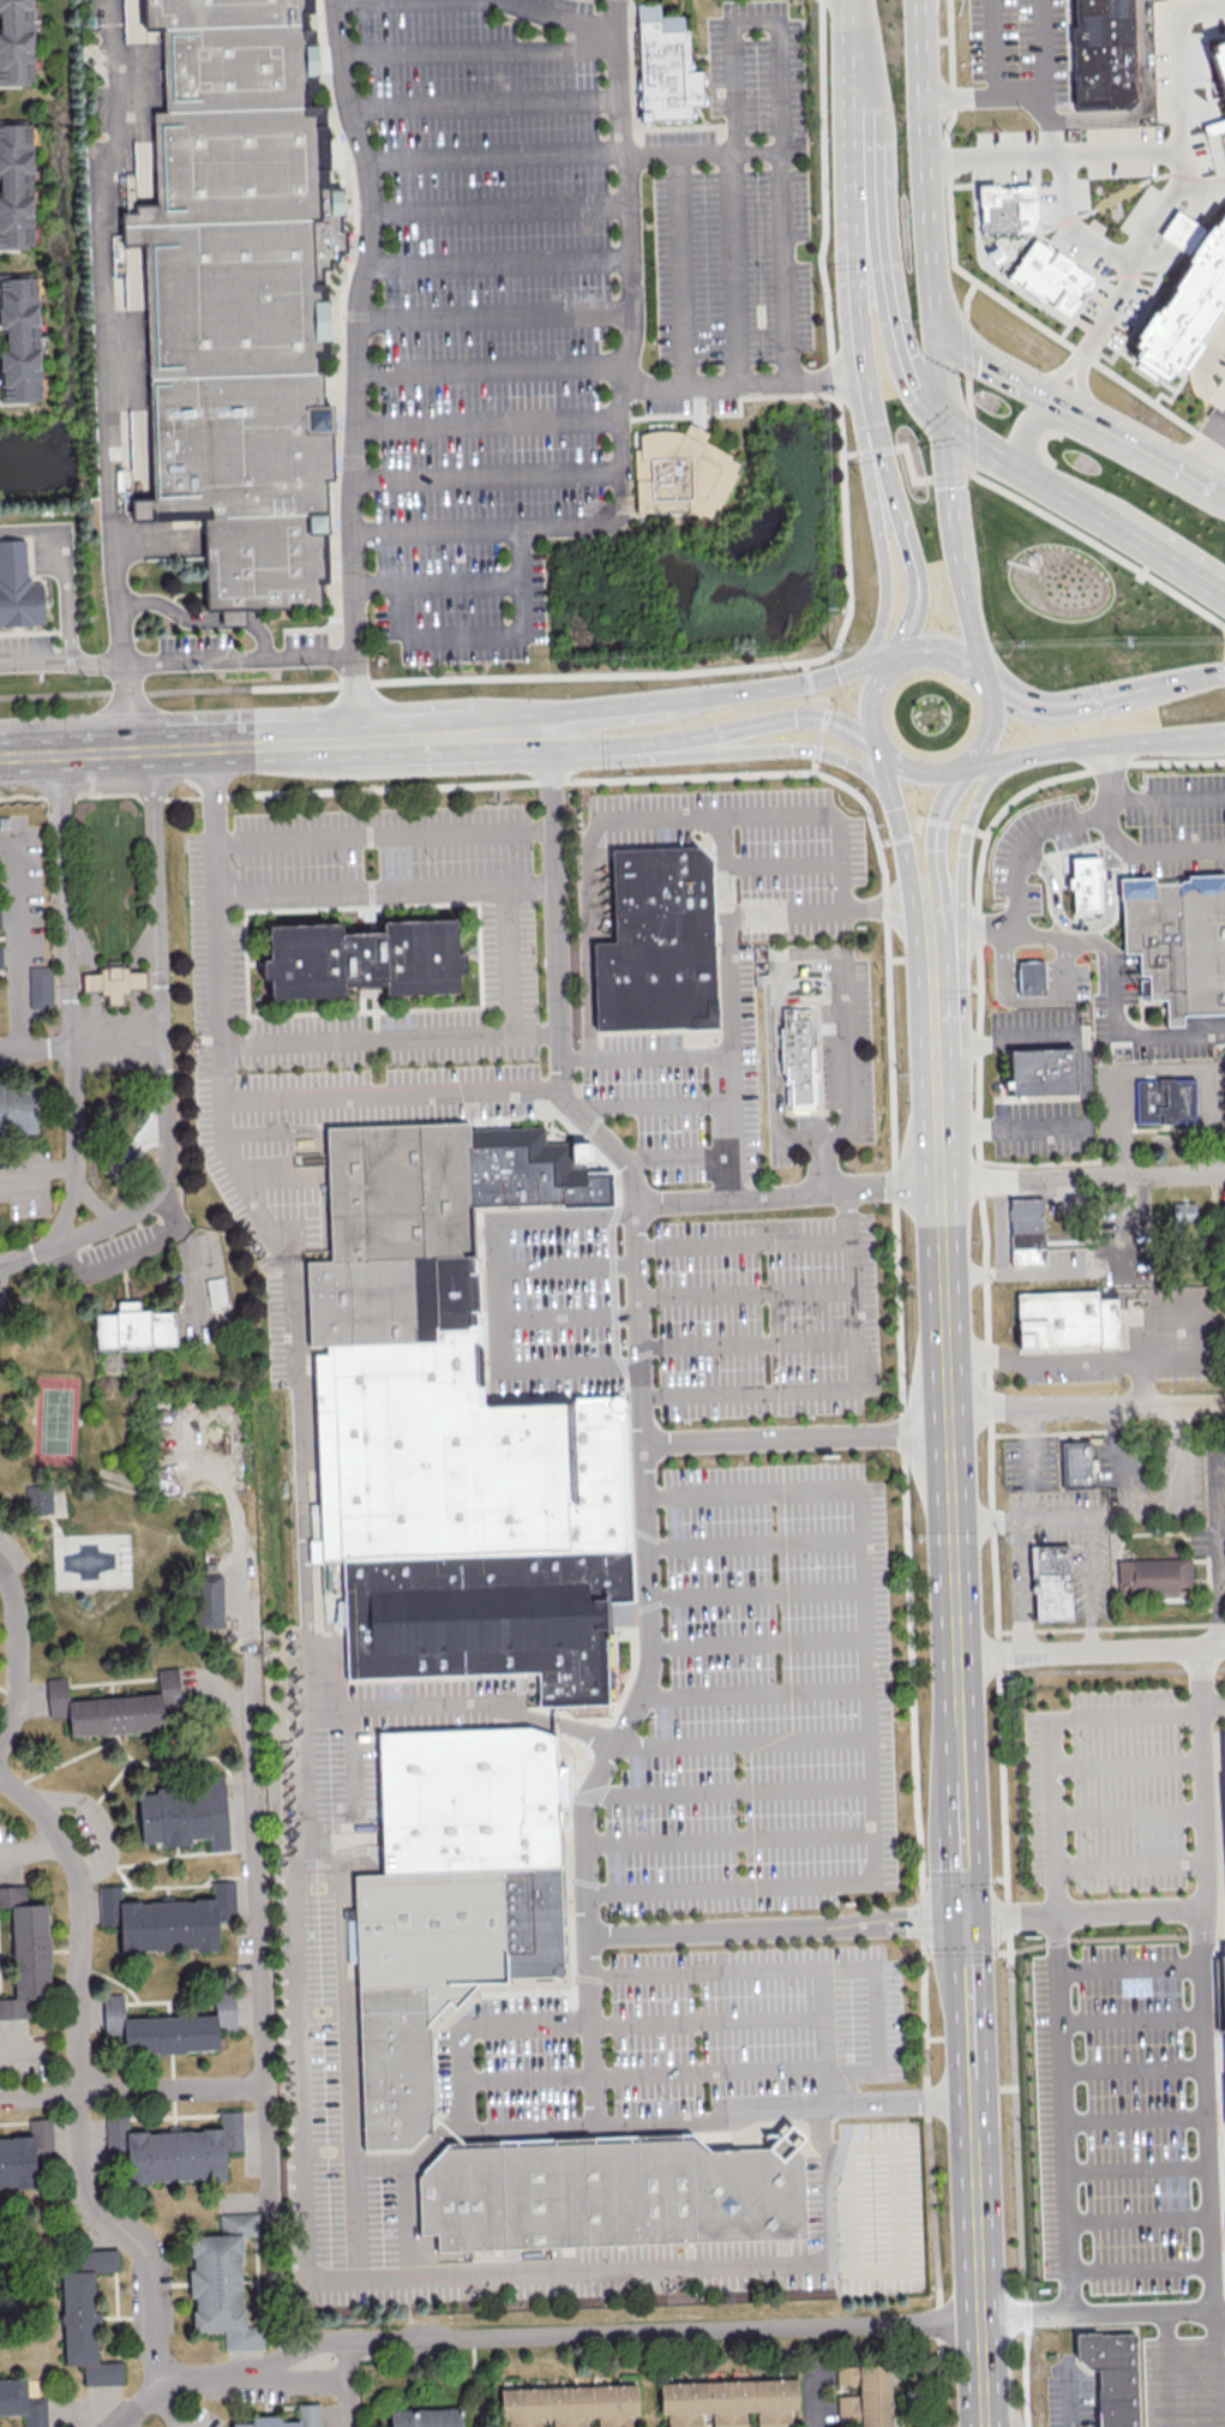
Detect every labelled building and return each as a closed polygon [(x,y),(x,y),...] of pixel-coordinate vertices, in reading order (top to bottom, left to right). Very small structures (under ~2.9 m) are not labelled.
[(33,84),(32,0),(0,0),(0,85),(33,84)] [(151,25),(167,24),(169,107),(157,107),(161,200),(126,202),(127,242),(151,241),(158,492),(133,493),(134,519),(209,516),(212,610),(328,606),(326,577),(334,577),(330,473),(338,473),(336,397),(326,397),(325,349),(336,348),(335,293),(330,293),(329,265),(336,265),(336,256),(344,256),(344,247),(352,247),(352,226),(344,226),(344,211),(348,211),(348,185),(325,185),(323,109),(308,109),(308,82),(322,82),(320,19),(308,19),(307,1),(320,1),(320,0),(150,0),(151,25)] [(1074,28),(1073,0),(1135,0),(1137,95),(1130,107),(1107,107),(1107,102),(1074,102),(1070,30),(1074,28)] [(641,2),(647,122),(696,120),(696,108),(707,107),(705,70),(695,71),(692,13),(666,14),(666,1),(641,2)] [(1213,38),(1224,34),(1224,96),(1208,49),(1215,47),(1213,38)] [(33,248),(31,123),(0,123),(0,248),(33,248)] [(983,190),(985,233),(1038,230),(1035,187),(983,190)] [(1208,229),(1191,254),(1134,338),(1141,343),(1134,352),(1164,372),(1170,362),(1178,368),(1224,299),(1224,207),(1224,206),(1208,229)] [(1208,229),(1191,218),(1179,210),(1163,235),(1173,242),(1191,254),(1208,229)] [(1038,238),(1013,276),(1070,314),(1097,276),(1038,238)] [(40,401),(38,276),(0,276),(0,329),(6,328),(6,348),(1,349),(2,401),(40,401)] [(635,436),(639,525),(695,521),(708,528),(745,462),(709,442),(713,433),(692,423),(687,431),(677,429),(666,429),(653,431),(635,436)] [(43,627),(41,583),(28,585),(25,540),(0,541),(0,587),(0,628),(43,627)] [(612,851),(699,847),(715,861),(722,1027),(600,1032),(596,943),(615,943),(612,851)] [(1073,859),(1074,879),(1069,879),(1070,891),(1075,891),(1075,913),(1103,913),(1101,881),(1105,881),(1105,870),(1101,871),(1101,858),(1073,859)] [(1190,875),(1224,873),(1224,1014),(1185,1015),(1185,1026),(1169,1026),(1167,999),(1152,1000),(1151,975),(1142,976),(1141,952),(1127,953),(1124,899),(1122,899),(1122,879),(1155,877),(1157,885),(1181,883),(1184,881),(1190,881),(1190,875)] [(458,993),(388,996),(386,985),(346,987),(346,997),(275,1001),(274,979),(265,979),(264,960),(272,960),(271,928),(342,925),(343,936),(385,935),(384,923),(456,921),(457,954),(466,954),(467,970),(458,970),(458,993)] [(1021,961),(1045,960),(1046,976),(1046,995),(1022,996),(1021,977),(1021,961)] [(29,1009),(52,1008),(51,966),(29,967),(29,1009)] [(85,975),(103,973),(102,967),(128,966),(128,971),(146,970),(148,987),(130,987),(131,991),(124,993),(125,1002),(110,1003),(110,993),(104,993),(104,988),(86,989),(85,975)] [(783,1009),(812,1008),(813,1045),(817,1045),(819,1110),(783,1111),(781,1063),(786,1063),(783,1009)] [(1011,1049),(1076,1047),(1077,1090),(1013,1092),(1011,1049)] [(1139,1080),(1196,1080),(1196,1122),(1139,1122),(1139,1080)] [(35,1088),(2,1088),(2,1082),(0,1082),(0,1138),(0,1134),(36,1133),(35,1088)] [(343,1563),(322,1564),(308,1263),(335,1262),(329,1131),(470,1123),(470,1132),(546,1128),(547,1145),(593,1143),(594,1164),(587,1164),(587,1173),(613,1171),(614,1206),(565,1209),(565,1205),(473,1209),(476,1271),(480,1271),(482,1316),(479,1316),(480,1325),(482,1325),(484,1348),(479,1348),(480,1386),(485,1386),(486,1408),(576,1404),(575,1398),(624,1396),(631,1552),(343,1563)] [(1043,1199),(1046,1263),(1011,1264),(1008,1200),(1043,1199)] [(1194,1201),(1173,1202),(1174,1233),(1182,1232),(1182,1223),(1195,1222),(1194,1201)] [(226,1304),(224,1277),(206,1278),(208,1305),(226,1304)] [(1021,1348),(1019,1295),(1098,1292),(1098,1299),(1117,1299),(1119,1347),(1101,1348),(1101,1344),(1021,1348)] [(174,1310),(138,1312),(138,1300),(116,1300),(117,1313),(94,1314),(95,1349),(175,1346),(174,1310)] [(1059,1442),(1091,1440),(1093,1488),(1062,1491),(1059,1442)] [(51,1512),(51,1484),(25,1484),(25,1513),(51,1512)] [(1069,1546),(1073,1619),(1034,1620),(1032,1548),(1069,1546)] [(631,1552),(633,1601),(607,1602),(611,1671),(613,1672),(617,1673),(619,1676),(619,1680),(619,1683),(617,1686),(614,1688),(611,1689),(612,1706),(541,1709),(540,1674),(348,1683),(343,1563),(631,1552)] [(1119,1595),(1118,1563),(1191,1559),(1193,1593),(1119,1595)] [(222,1627),(221,1574),(195,1575),(196,1628),(222,1627)] [(163,1730),(161,1711),(180,1709),(177,1667),(157,1669),(158,1694),(68,1699),(66,1677),(46,1678),(48,1717),(68,1716),(69,1735),(163,1730)] [(385,1875),(379,1734),(532,1727),(558,1737),(558,1766),(571,1766),(574,1810),(560,1810),(563,1866),(385,1875)] [(228,1850),(223,1778),(155,1782),(155,1793),(138,1794),(141,1843),(161,1842),(161,1847),(189,1845),(189,1839),(208,1837),(209,1851),(228,1850)] [(563,1866),(568,1976),(509,1978),(509,1983),(478,1985),(457,2007),(451,2001),(433,2019),(437,2114),(431,2115),(431,2129),(413,2150),(366,2152),(354,1876),(385,1875),(563,1866)] [(120,1952),(218,1949),(217,1919),(235,1919),(234,1880),(211,1880),(212,1899),(121,1902),(120,1885),(98,1885),(99,1925),(119,1924),(120,1952)] [(0,1998),(0,2018),(30,2017),(29,1998),(49,1997),(46,1903),(26,1904),(25,1885),(0,1886),(0,1907),(11,1906),(14,1998),(0,1998)] [(123,2017),(123,1993),(102,1994),(103,2034),(123,2034),(123,2053),(217,2051),(217,2031),(235,2030),(234,1994),(214,1995),(214,2015),(123,2017)] [(225,2179),(223,2150),(242,2149),(241,2110),(219,2111),(219,2129),(178,2130),(178,2125),(167,2126),(167,2131),(127,2132),(127,2115),(104,2116),(106,2155),(126,2154),(127,2183),(225,2179)] [(35,2187),(35,2159),(52,2158),(51,2118),(29,2119),(29,2136),(0,2137),(0,2188),(35,2187)] [(809,2237),(440,2252),(440,2234),(422,2234),(420,2174),(450,2144),(698,2135),(713,2151),(773,2149),(794,2125),(811,2139),(801,2150),(806,2155),(809,2237)] [(189,2235),(191,2269),(188,2269),(189,2298),(191,2298),(193,2331),(223,2330),(224,2350),(262,2348),(261,2325),(244,2326),(239,2235),(258,2234),(257,2212),(218,2214),(219,2234),(189,2235)] [(93,2272),(118,2271),(117,2249),(78,2250),(78,2270),(61,2271),(63,2365),(82,2365),(83,2385),(122,2384),(122,2361),(98,2362),(97,2310),(94,2310),(93,2272)] [(1137,2333),(1141,2426),(1101,2426),(1099,2371),(1089,2371),(1079,2361),(1077,2336),(1137,2333)] [(889,2363),(835,2364),(836,2384),(858,2384),(858,2395),(837,2395),(837,2424),(859,2424),(860,2426),(890,2426),(889,2363)] [(23,2413),(23,2426),(46,2426),(46,2397),(25,2398),(25,2378),(0,2379),(0,2414),(23,2413)] [(660,2414),(667,2414),(667,2426),(701,2426),(700,2413),(711,2413),(712,2426),(746,2426),(745,2411),(756,2411),(756,2426),(790,2426),(790,2409),(797,2409),(796,2379),(659,2382),(660,2414)] [(501,2420),(507,2420),(508,2426),(541,2426),(541,2418),(552,2418),(552,2426),(586,2426),(585,2417),(597,2417),(597,2426),(631,2426),(631,2415),(637,2415),(636,2384),(499,2388),(501,2420)] [(318,2403),(297,2403),(297,2420),(278,2421),(278,2415),(250,2416),(251,2422),(231,2423),(231,2426),(319,2426),(318,2403)] [(390,2426),(461,2426),(460,2407),(389,2410),(390,2426)]
